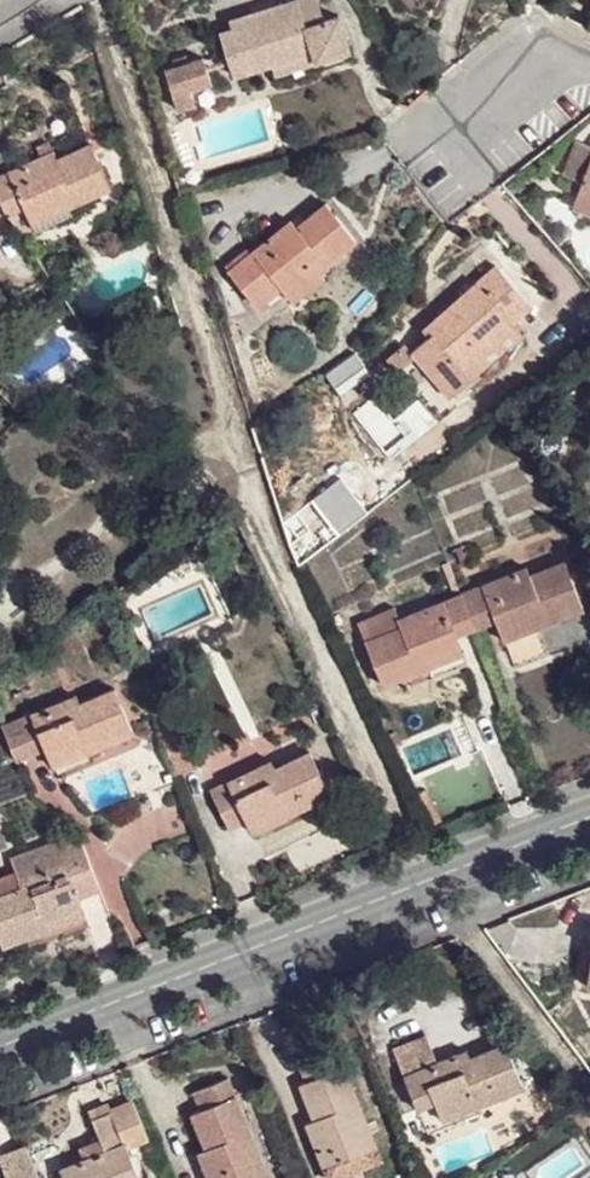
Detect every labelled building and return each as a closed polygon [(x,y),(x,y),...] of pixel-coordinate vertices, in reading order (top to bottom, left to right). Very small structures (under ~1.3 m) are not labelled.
[(220,30),(234,71),(270,59),(277,77),(318,61),(306,28),(321,23),(313,0),(291,0),(292,5),(220,30)] [(192,107),(188,92),(210,86),(201,55),(159,67),(172,113),(192,107)] [(0,182),(0,188),(15,219),(31,210),(35,218),(71,202),(74,207),(116,187),(97,147),(62,162),(54,167),(49,158),(23,170),(0,182)] [(58,154),(49,158),(54,167),(62,162),(58,154)] [(577,205),(589,210),(589,171),(577,205)] [(24,238),(26,241),(46,232),(77,215),(74,207),(71,202),(35,218),(31,210),(15,219),(24,238)] [(290,232),(285,225),(229,271),(259,308),(286,286),(313,262),(319,269),(321,267),(355,238),(341,221),(327,204),(298,226),(290,232)] [(292,219),(285,225),(290,232),(298,226),(292,219)] [(313,262),(286,286),(296,300),(326,274),(321,267),(319,269),(313,262)] [(441,322),(431,332),(414,346),(452,389),(521,327),(512,316),(529,300),(512,281),(494,262),(435,315),(441,322)] [(424,324),(431,332),(441,322),(435,315),(424,324)] [(462,591),(477,625),(497,616),(502,627),(536,612),(539,620),(561,612),(583,603),(565,558),(531,572),(522,575),(517,567),(462,591)] [(527,563),(517,567),(522,575),(531,572),(527,563)] [(458,633),(477,625),(462,591),(408,613),(411,621),(401,626),(366,639),(386,684),(408,674),(431,665),(428,658),(462,644),(458,633)] [(536,612),(502,627),(505,634),(539,620),(536,612)] [(411,621),(408,613),(398,618),(401,626),(411,621)] [(465,651),(462,644),(428,658),(431,665),(465,651)] [(68,699),(4,724),(18,758),(48,746),(55,762),(94,746),(133,730),(116,689),(81,702),(71,707),(68,699)] [(78,695),(68,699),(71,707),(81,702),(78,695)] [(251,817),(253,821),(285,807),(288,813),(311,803),(334,793),(315,751),(272,770),(265,773),(261,765),(217,785),(234,824),(251,817)] [(269,762),(261,765),(265,773),(272,770),(269,762)] [(285,807),(253,821),(256,827),(288,813),(285,807)] [(103,884),(90,850),(31,874),(35,883),(0,897),(0,919),(10,943),(34,933),(58,923),(55,916),(88,902),(84,892),(103,884)] [(31,874),(29,869),(0,881),(0,897),(35,883),(31,874)] [(92,910),(88,902),(55,916),(58,923),(92,910)] [(413,1042),(396,1049),(421,1109),(437,1102),(443,1119),(525,1085),(508,1043),(473,1057),(469,1049),(440,1060),(429,1036),(413,1042)] [(322,1121),(311,1125),(327,1161),(370,1144),(358,1114),(366,1110),(339,1043),(322,1049),(305,1056),(312,1073),(303,1077),(318,1113),(322,1121)] [(208,1160),(215,1177),(260,1177),(267,1175),(254,1144),(262,1140),(236,1075),(217,1082),(199,1090),(206,1108),(198,1111),(213,1146),(218,1156),(208,1160)] [(71,1167),(75,1177),(144,1177),(131,1144),(156,1134),(144,1105),(119,1114),(110,1117),(101,1120),(113,1151),(71,1167)] [(358,1114),(370,1144),(379,1141),(366,1110),(358,1114)] [(308,1117),(311,1125),(322,1121),(318,1113),(308,1117)] [(254,1144),(267,1175),(275,1171),(262,1140),(254,1144)] [(4,1177),(39,1177),(25,1145),(0,1155),(0,1168),(4,1177)] [(204,1151),(208,1160),(218,1156),(213,1146),(204,1151)]
